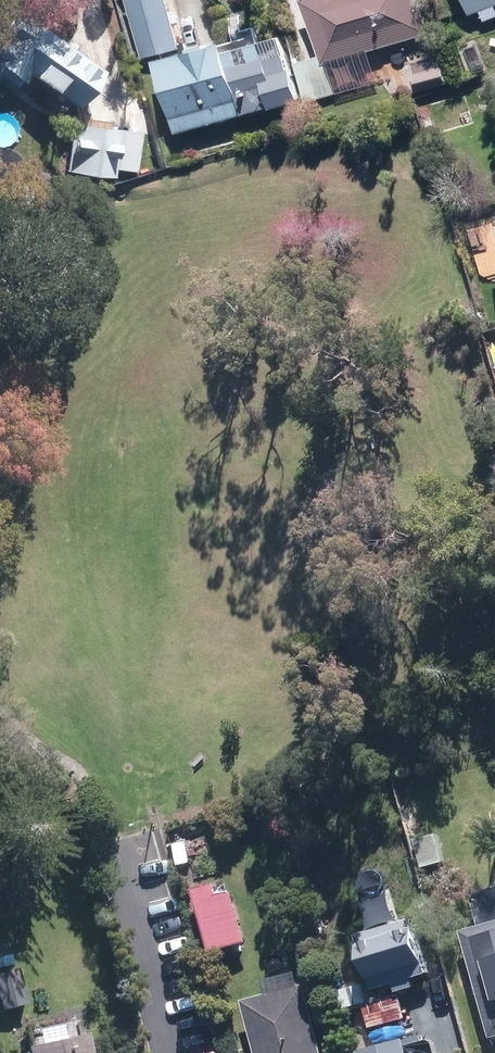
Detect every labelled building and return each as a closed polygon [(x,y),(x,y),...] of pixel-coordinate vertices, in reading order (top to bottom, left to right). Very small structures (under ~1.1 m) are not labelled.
[(145,56),(185,45),(173,0),(129,0),(145,56)] [(307,101),(333,92),(325,62),(427,32),(418,0),(300,0),(318,60),(296,66),(307,101)] [(480,21),(494,15),(494,0),(462,0),(468,14),(477,10),(480,21)] [(64,104),(89,69),(4,9),(0,15),(0,71),(14,81),(20,73),(64,104)] [(151,59),(174,133),(293,97),(274,35),(221,51),(217,39),(151,59)] [(398,64),(412,98),(456,82),(443,47),(398,64)] [(63,170),(110,176),(111,169),(130,172),(135,132),(69,125),(63,170)] [(402,823),(406,839),(419,836),(414,820),(402,823)] [(411,840),(419,868),(439,863),(433,835),(411,840)] [(188,891),(207,955),(243,945),(228,892),(214,896),(210,885),(188,891)] [(390,986),(393,993),(410,988),(408,980),(423,975),(408,921),(352,937),(367,992),(390,986)] [(487,1040),(494,1037),(494,922),(457,932),(487,1040)] [(8,965),(3,940),(0,940),(0,967),(8,965)] [(20,1005),(10,969),(0,972),(0,1011),(20,1005)] [(253,1052),(319,1052),(300,987),(239,1003),(253,1052)] [(341,995),(344,1012),(353,1010),(350,993),(341,995)] [(395,996),(360,1006),(366,1029),(372,1049),(389,1044),(384,1024),(401,1019),(395,996)] [(20,1052),(83,1052),(79,1034),(19,1048),(20,1052)]
